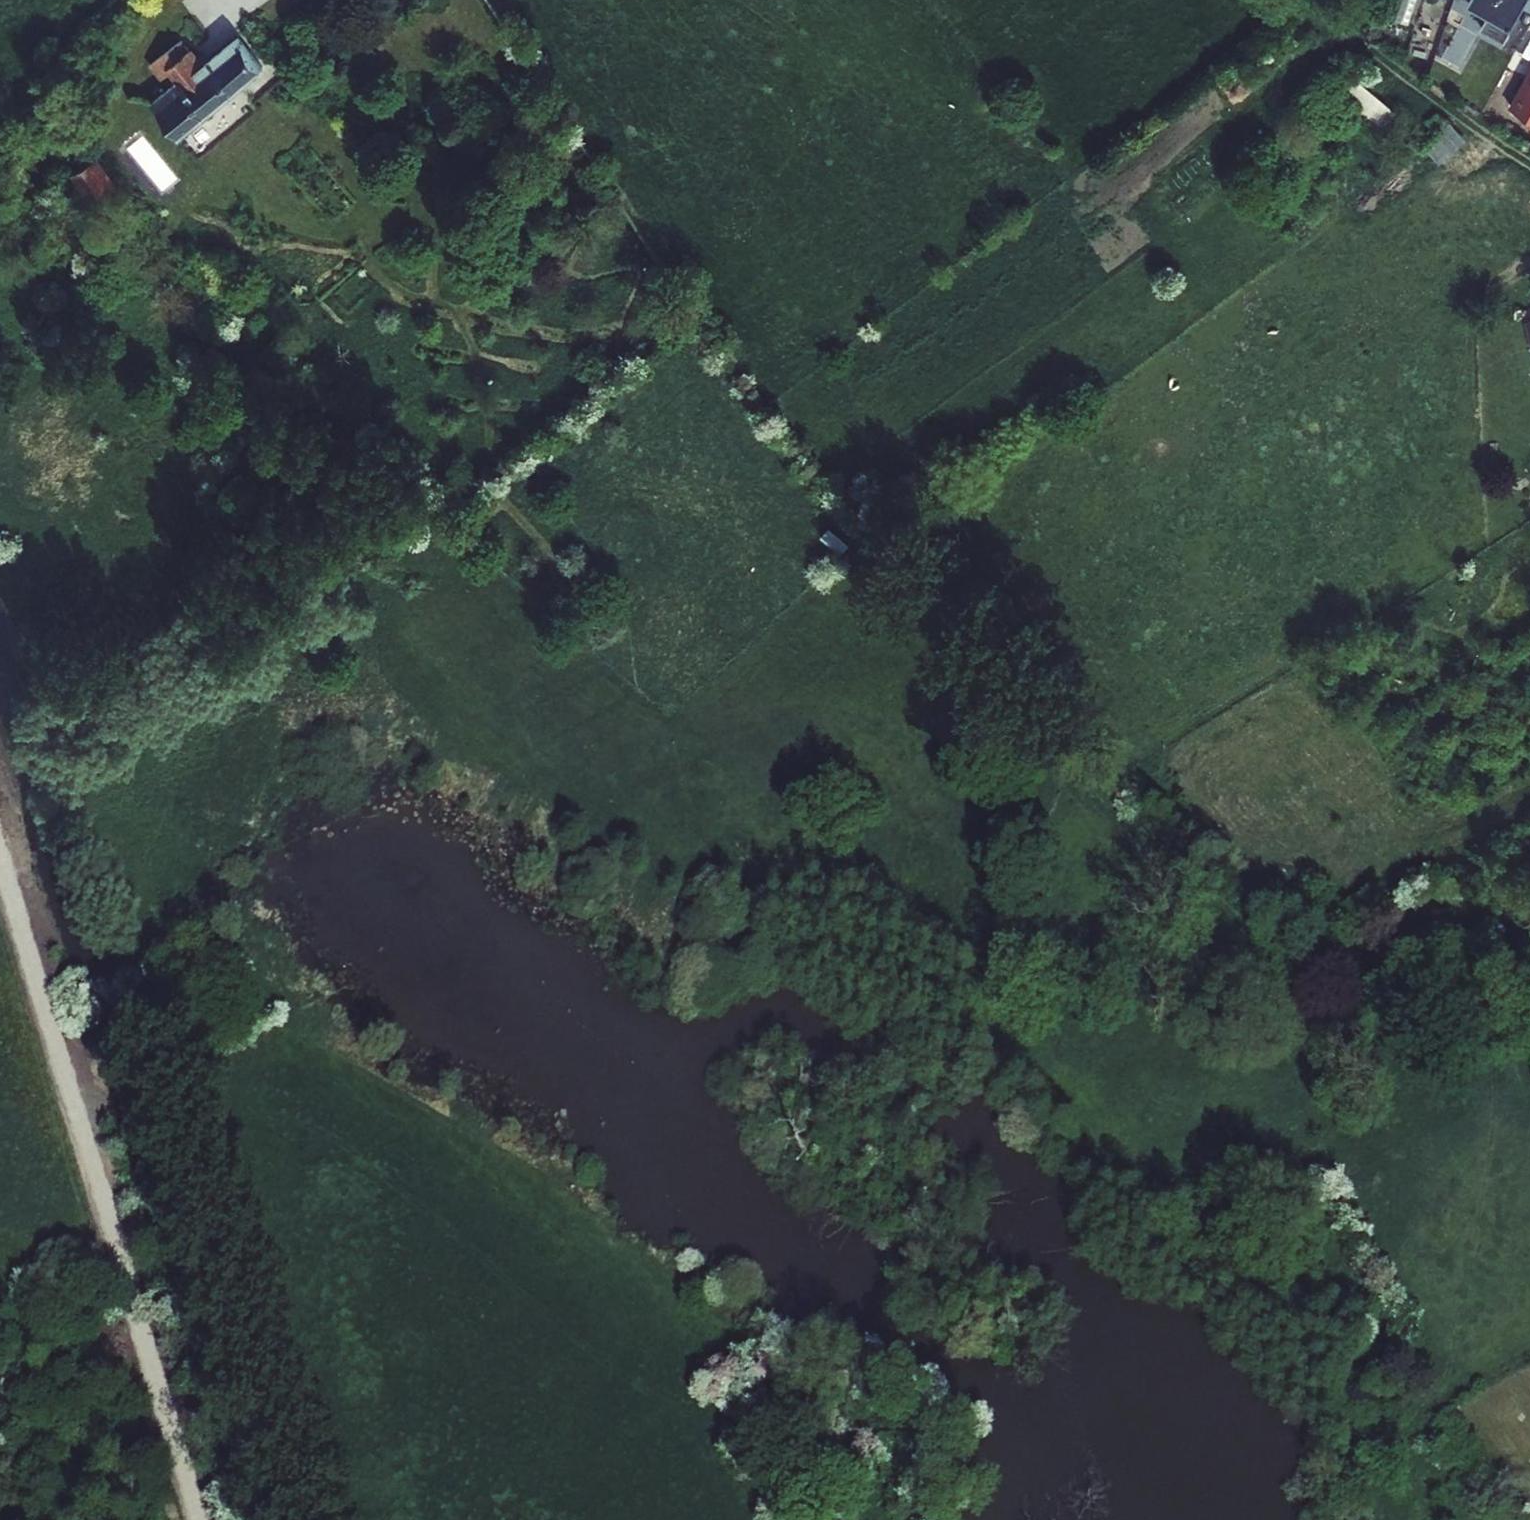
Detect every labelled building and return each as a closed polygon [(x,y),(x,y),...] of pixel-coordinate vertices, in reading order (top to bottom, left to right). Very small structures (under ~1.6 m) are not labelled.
[(1470,10),(1462,23),(1484,37),(1506,0),(1452,0),(1470,10)] [(153,86),(124,111),(147,140),(231,71),(206,43),(171,71),(148,45),(118,73),(131,88),(146,77),(153,86)] [(1510,111),(1529,121),(1529,73),(1510,111)] [(73,168),(90,202),(121,188),(104,154),(73,168)] [(65,168),(38,183),(56,211),(81,197),(65,168)] [(1504,318),(1510,351),(1528,348),(1529,358),(1529,313),(1504,318)]
